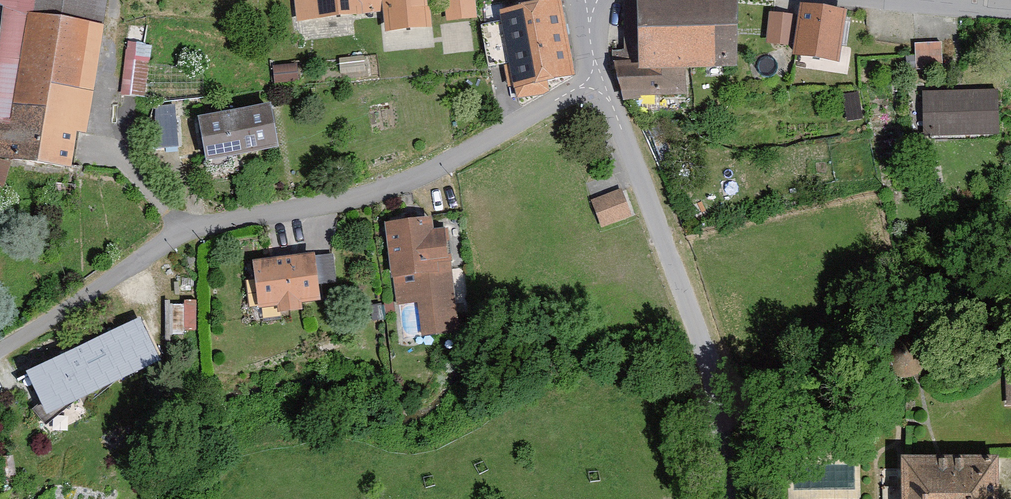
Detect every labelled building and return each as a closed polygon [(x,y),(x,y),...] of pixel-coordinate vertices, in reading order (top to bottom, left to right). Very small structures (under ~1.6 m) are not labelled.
[(4,12),(0,35),(0,160),(73,171),(77,135),(87,136),(105,0),(0,0),(0,9),(4,12)] [(299,23),(380,16),(382,38),(434,34),(432,0),(297,0),(299,23)] [(450,25),(478,21),(475,0),(446,0),(450,25)] [(494,12),(511,96),(578,82),(561,0),(553,0),(494,12)] [(638,63),(614,64),(624,105),(687,96),(686,73),(736,72),(734,0),(635,0),(638,63)] [(802,13),(796,59),(837,65),(843,18),(802,13)] [(943,44),(915,44),(915,68),(943,68),(943,44)] [(151,65),(126,62),(122,98),(146,101),(151,65)] [(926,95),(927,137),(998,135),(997,93),(926,95)] [(175,101),(153,105),(159,146),(182,142),(175,101)] [(271,106),(200,117),(207,162),(278,151),(271,106)] [(0,163),(0,203),(11,167),(0,163)] [(631,220),(620,192),(592,202),(603,231),(631,220)] [(429,223),(386,228),(395,307),(419,304),(423,340),(457,336),(446,231),(430,233),(429,223)] [(319,256),(251,264),(258,314),(325,305),(319,256)] [(171,329),(196,329),(196,300),(171,300),(171,329)] [(140,317),(26,372),(48,416),(161,360),(140,317)] [(891,381),(897,384),(903,386),(911,385),(917,381),(922,376),(925,369),(925,362),(924,355),(919,349),(914,345),(907,343),(900,344),(893,346),(888,350),(885,356),(883,363),(884,369),(886,376),(891,381)] [(995,465),(907,466),(908,498),(996,498),(995,465)]
